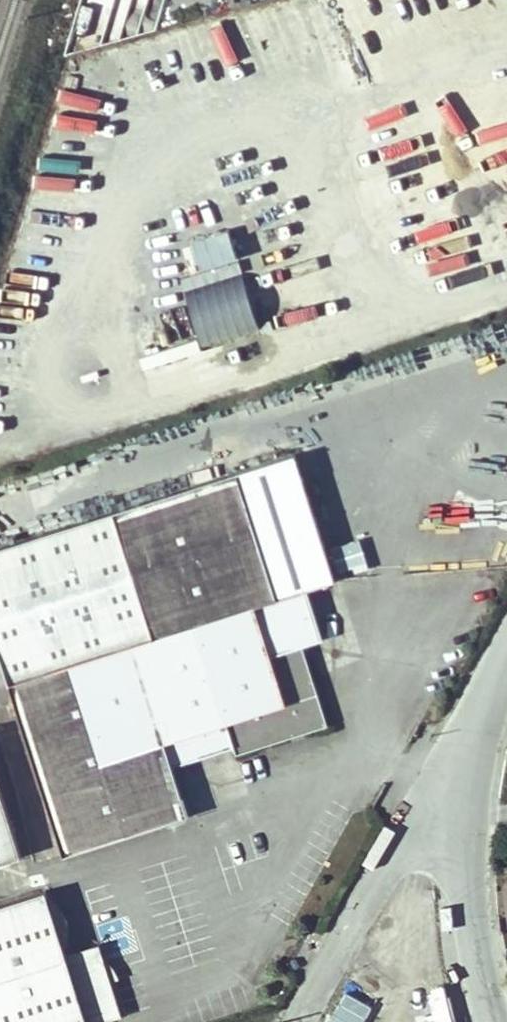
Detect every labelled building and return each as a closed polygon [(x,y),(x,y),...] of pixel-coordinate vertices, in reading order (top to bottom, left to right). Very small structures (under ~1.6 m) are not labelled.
[(121,41),(91,50),(95,65),(125,56),(121,41)] [(154,631),(333,574),(298,455),(116,514),(154,631)] [(156,639),(11,686),(66,854),(185,815),(170,767),(235,746),(237,754),(327,725),(302,646),(323,638),(308,590),(335,582),(333,574),(154,631),(156,639)] [(132,638),(151,632),(147,617),(128,624),(132,638)] [(134,644),(153,639),(151,632),(132,638),(134,644)] [(18,865),(0,801),(0,869),(18,865)] [(0,918),(0,1021),(125,1021),(101,950),(68,961),(48,902),(0,918)]
